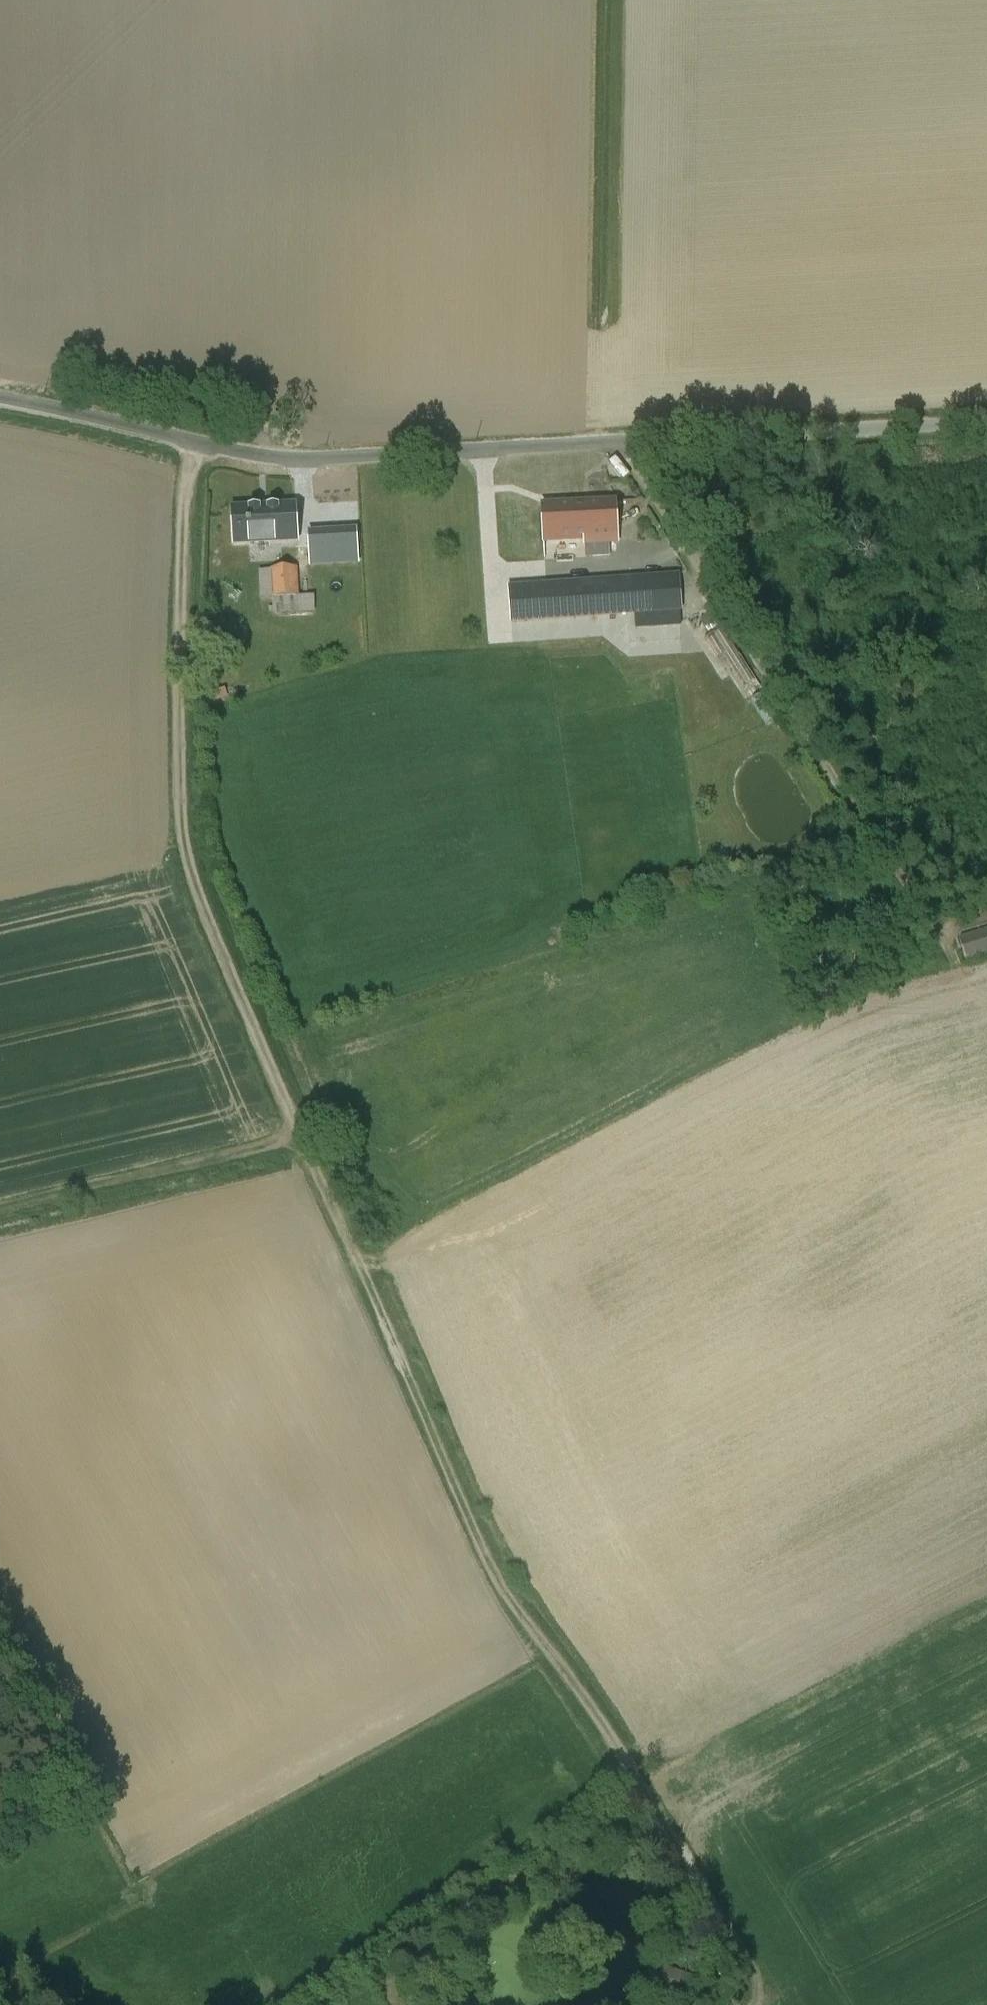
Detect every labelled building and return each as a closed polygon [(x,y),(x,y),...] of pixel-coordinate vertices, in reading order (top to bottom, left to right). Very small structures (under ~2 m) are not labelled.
[(616,502),(542,506),(544,542),(585,540),(585,545),(618,543),(616,502)] [(296,507),(232,510),(234,544),(298,541),(296,507)] [(688,628),(684,566),(512,577),(514,618),(590,613),(592,633),(623,631),(622,608),(641,607),(643,631),(688,628)] [(296,569),(262,571),(263,599),(273,598),(274,614),(315,612),(314,597),(298,598),(296,569)] [(968,921),(974,946),(986,943),(986,917),(968,921)] [(700,1994),(705,1975),(681,1968),(676,1987),(700,1994)]
